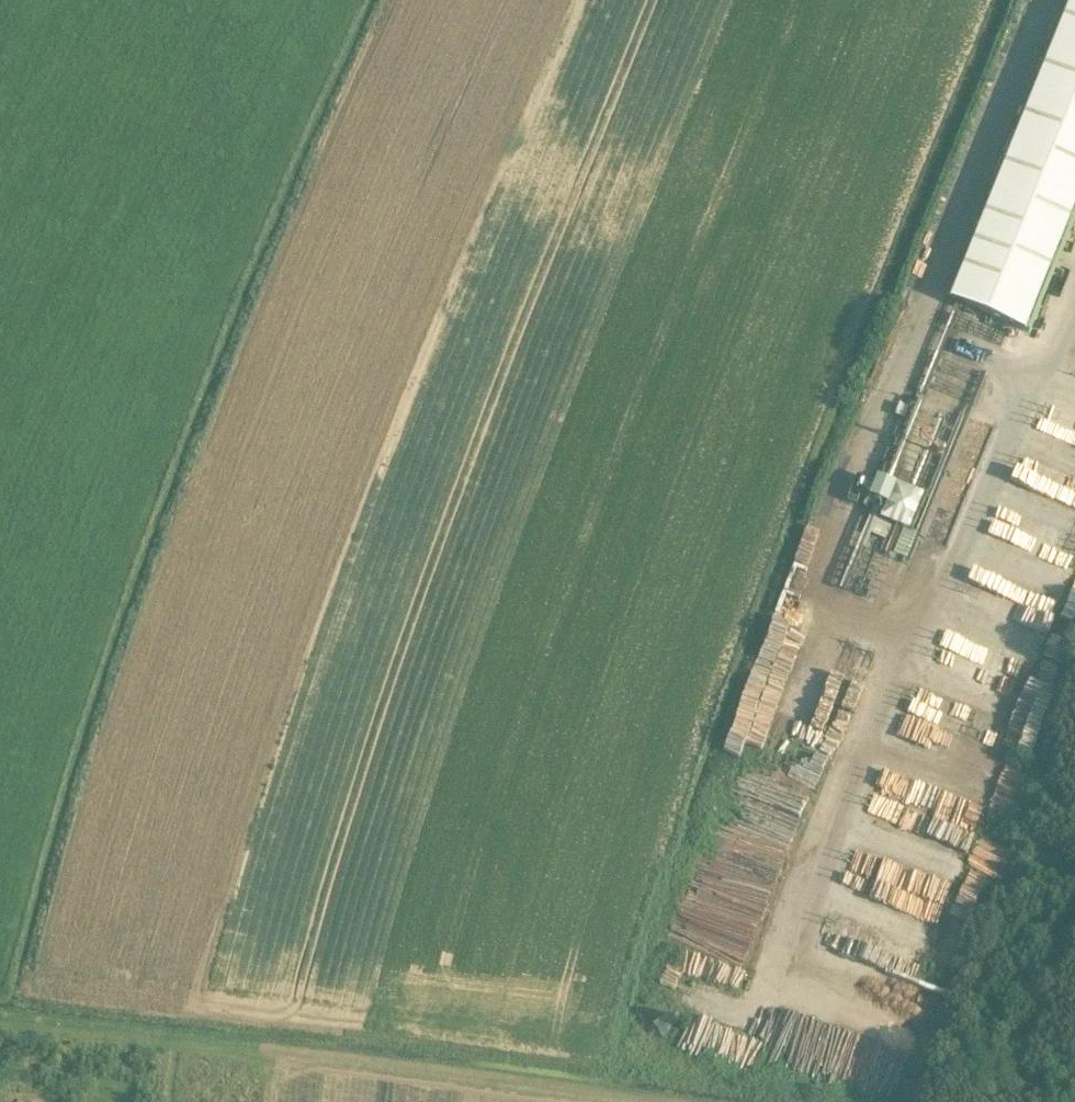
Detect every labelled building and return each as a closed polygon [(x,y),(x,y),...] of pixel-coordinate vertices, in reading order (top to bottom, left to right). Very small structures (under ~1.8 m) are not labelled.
[(1074,203),(1074,0),(1071,0),(951,299),(1024,329),(1074,203)] [(1070,436),(1074,425),(1074,413),(1056,404),(1047,425),(1070,436)] [(862,464),(855,483),(869,488),(875,469),(862,464)] [(880,518),(909,530),(924,494),(877,476),(869,496),(887,503),(880,518)] [(1052,633),(1059,613),(1074,618),(1074,549),(1048,540),(1054,524),(1003,508),(993,539),(1052,559),(1040,594),(990,577),(986,587),(970,582),(963,603),(1052,633)] [(890,553),(861,544),(850,574),(880,584),(890,553)] [(754,677),(735,744),(745,746),(751,724),(769,729),(781,685),(754,677)] [(944,936),(934,976),(952,981),(963,941),(944,936)] [(674,1010),(654,1022),(663,1036),(683,1023),(674,1010)]
